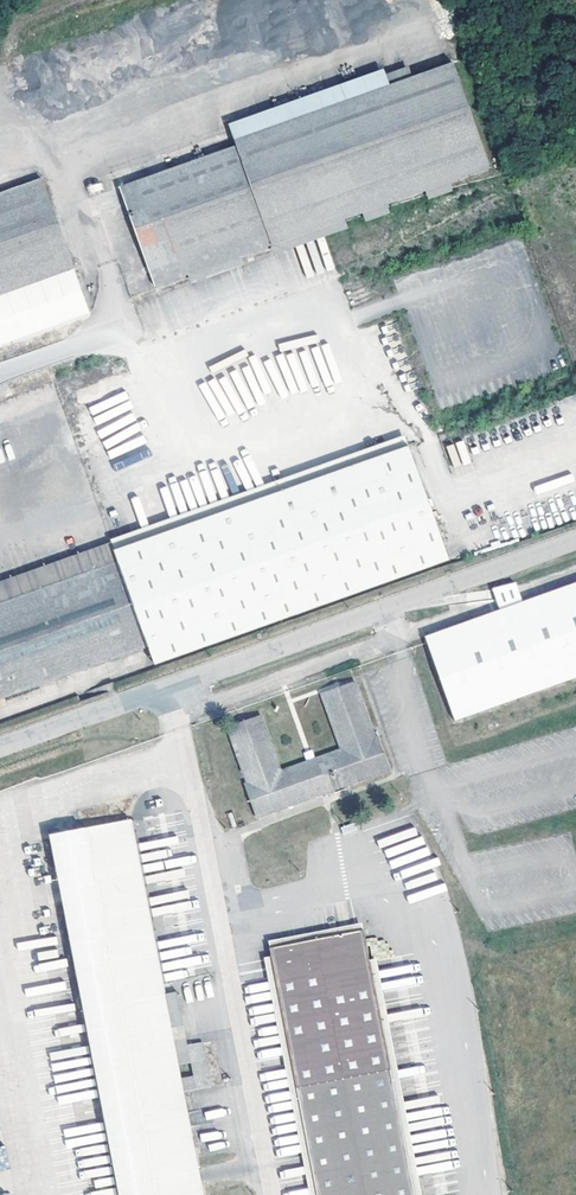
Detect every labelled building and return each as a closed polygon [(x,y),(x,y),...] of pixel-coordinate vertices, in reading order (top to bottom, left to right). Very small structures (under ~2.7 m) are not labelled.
[(388,72),(390,82),(411,77),(408,67),(388,72)] [(488,169),(454,69),(184,163),(119,187),(153,288),(488,169)] [(41,178),(0,193),(0,294),(73,269),(41,178)] [(88,192),(102,191),(101,183),(88,184),(88,192)] [(88,313),(73,269),(0,294),(0,344),(88,313)] [(115,471),(150,457),(138,425),(124,430),(128,440),(111,446),(109,440),(103,442),(115,471)] [(123,541),(126,547),(406,444),(403,433),(121,536),(123,541)] [(147,646),(155,664),(448,560),(406,444),(126,547),(123,541),(0,586),(0,698),(147,646)] [(454,444),(446,446),(452,467),(460,465),(454,444)] [(424,637),(425,641),(454,721),(575,677),(575,581),(424,637)] [(262,714),(225,727),(245,783),(241,784),(255,818),(390,769),(377,734),(375,735),(355,680),(320,694),(338,748),(282,769),(262,714)] [(143,817),(129,820),(131,830),(145,826),(143,817)] [(148,838),(145,826),(131,830),(129,820),(50,835),(120,1194),(203,1194),(182,1090),(210,1085),(202,1040),(187,1043),(176,991),(163,993),(134,841),(148,838)] [(176,991),(148,838),(134,841),(163,993),(176,991)] [(294,921),(298,942),(320,938),(317,918),(294,921)] [(268,948),(316,1194),(415,1194),(364,929),(320,938),(298,942),(268,948)]
